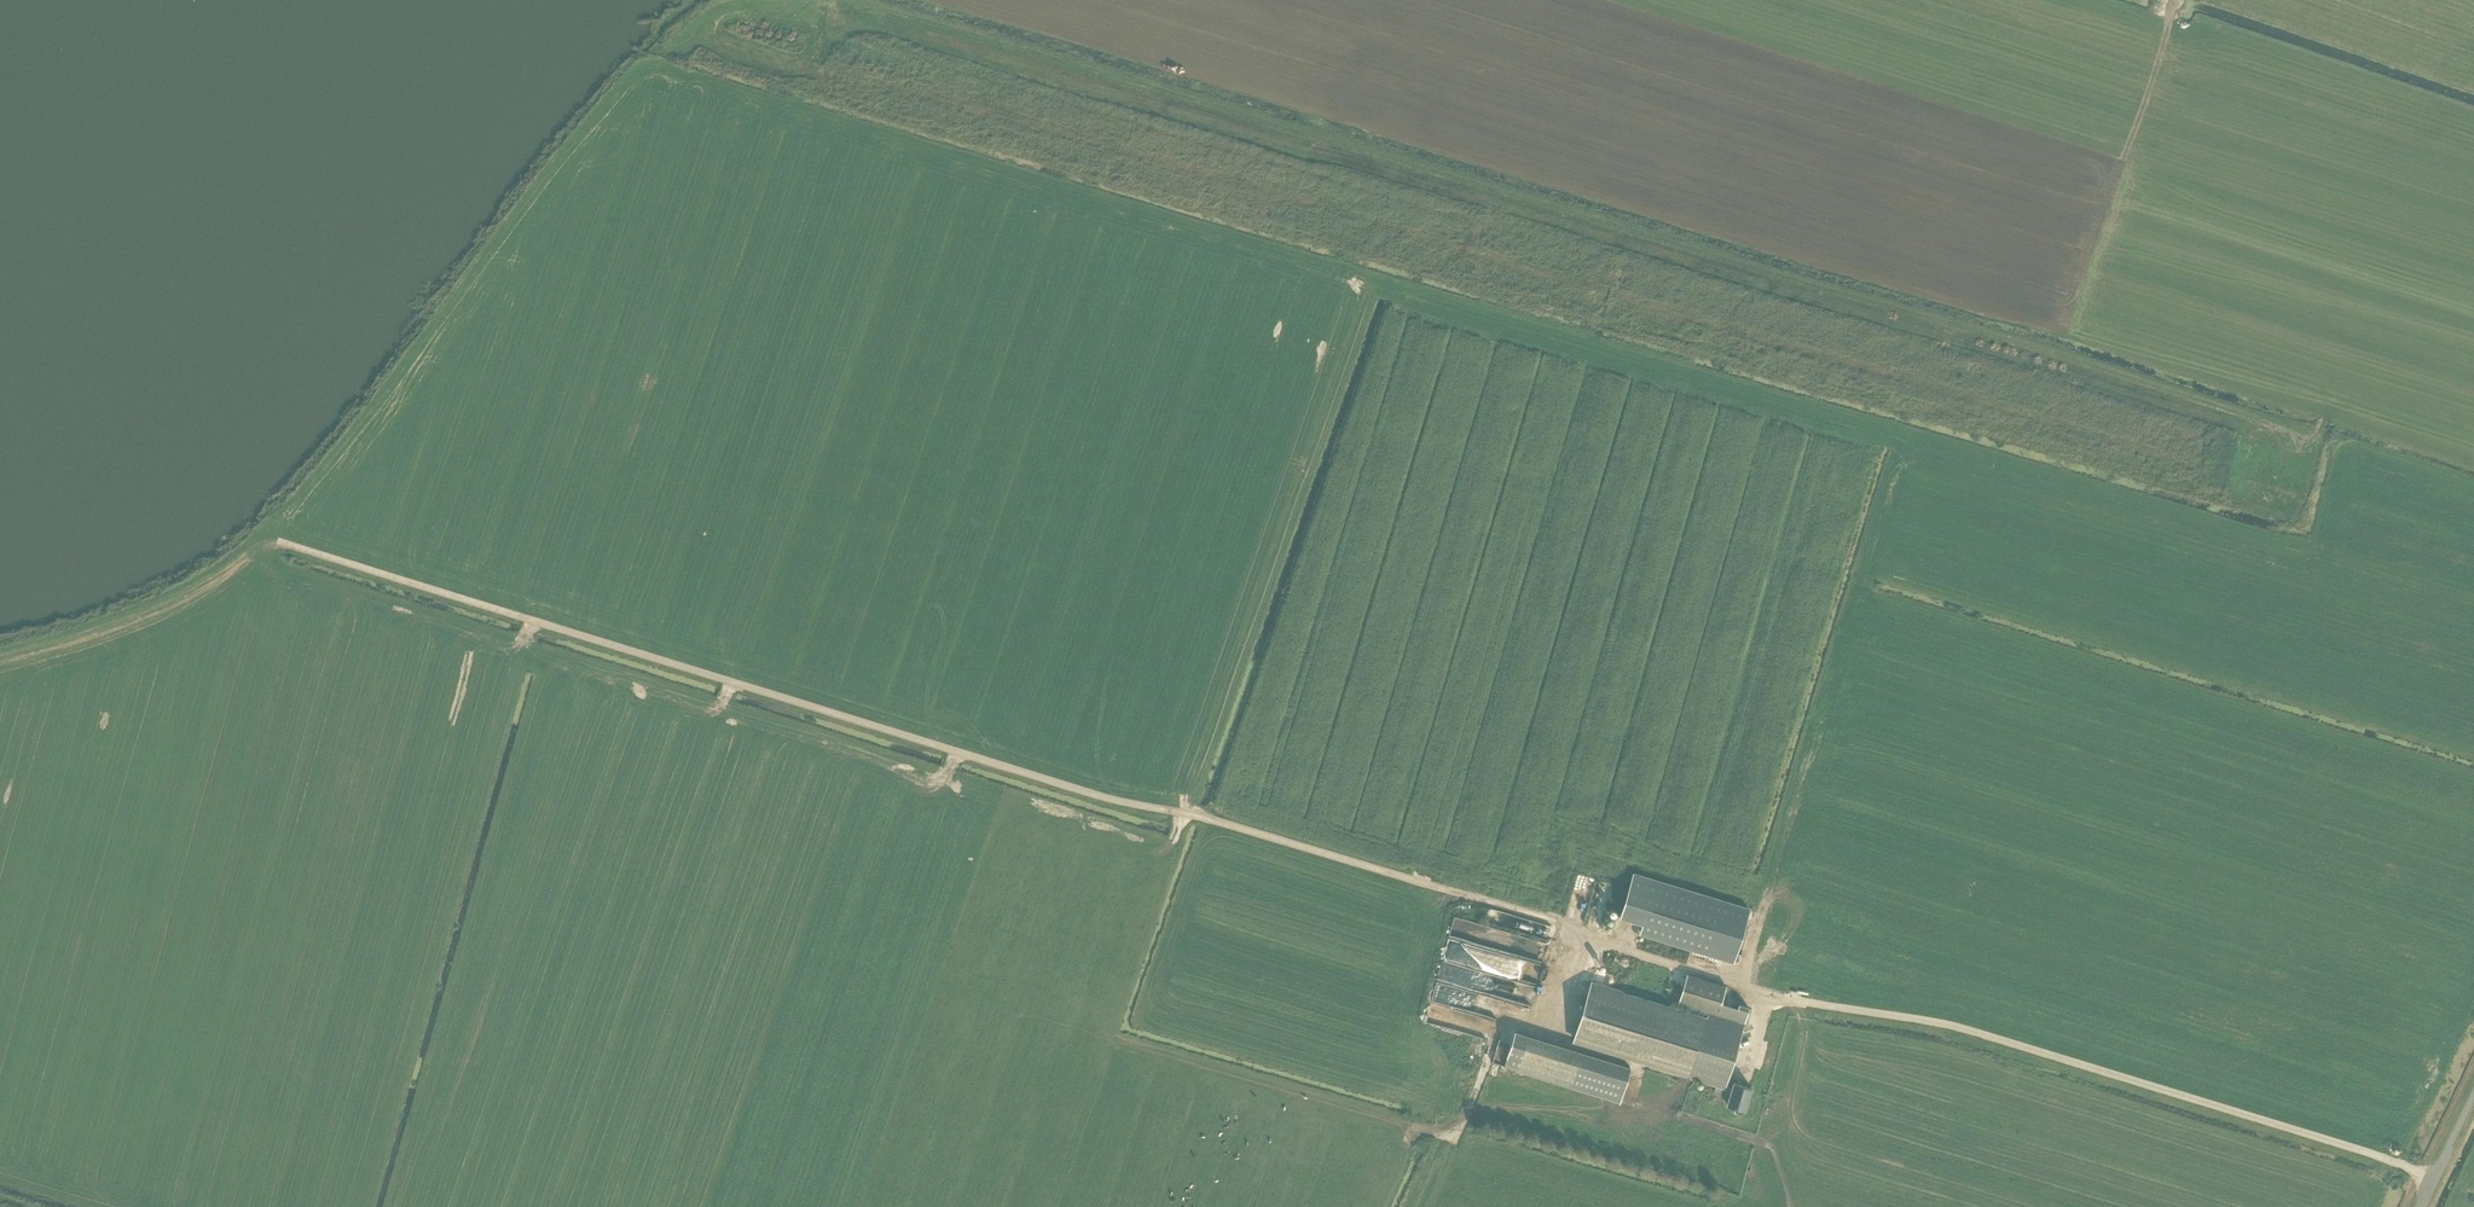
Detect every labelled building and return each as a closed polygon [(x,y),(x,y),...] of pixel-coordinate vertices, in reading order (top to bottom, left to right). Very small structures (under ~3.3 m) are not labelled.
[(1750,909),(1633,873),(1620,916),(1643,923),(1641,932),(1734,960),(1750,909)] [(1736,1112),(1741,1114),(1743,1112),(1744,1110),(1745,1110),(1752,1087),(1734,1082),(1732,1087),(1724,1085),(1727,1076),(1728,1076),(1748,1010),(1722,1002),(1727,984),(1689,973),(1679,1005),(1709,1014),(1708,1017),(1591,980),(1572,1041),(1716,1086),(1714,1091),(1730,1096),(1727,1104),(1736,1107),(1735,1110),(1736,1112)] [(1631,1067),(1514,1030),(1503,1066),(1620,1101),(1631,1067)]
